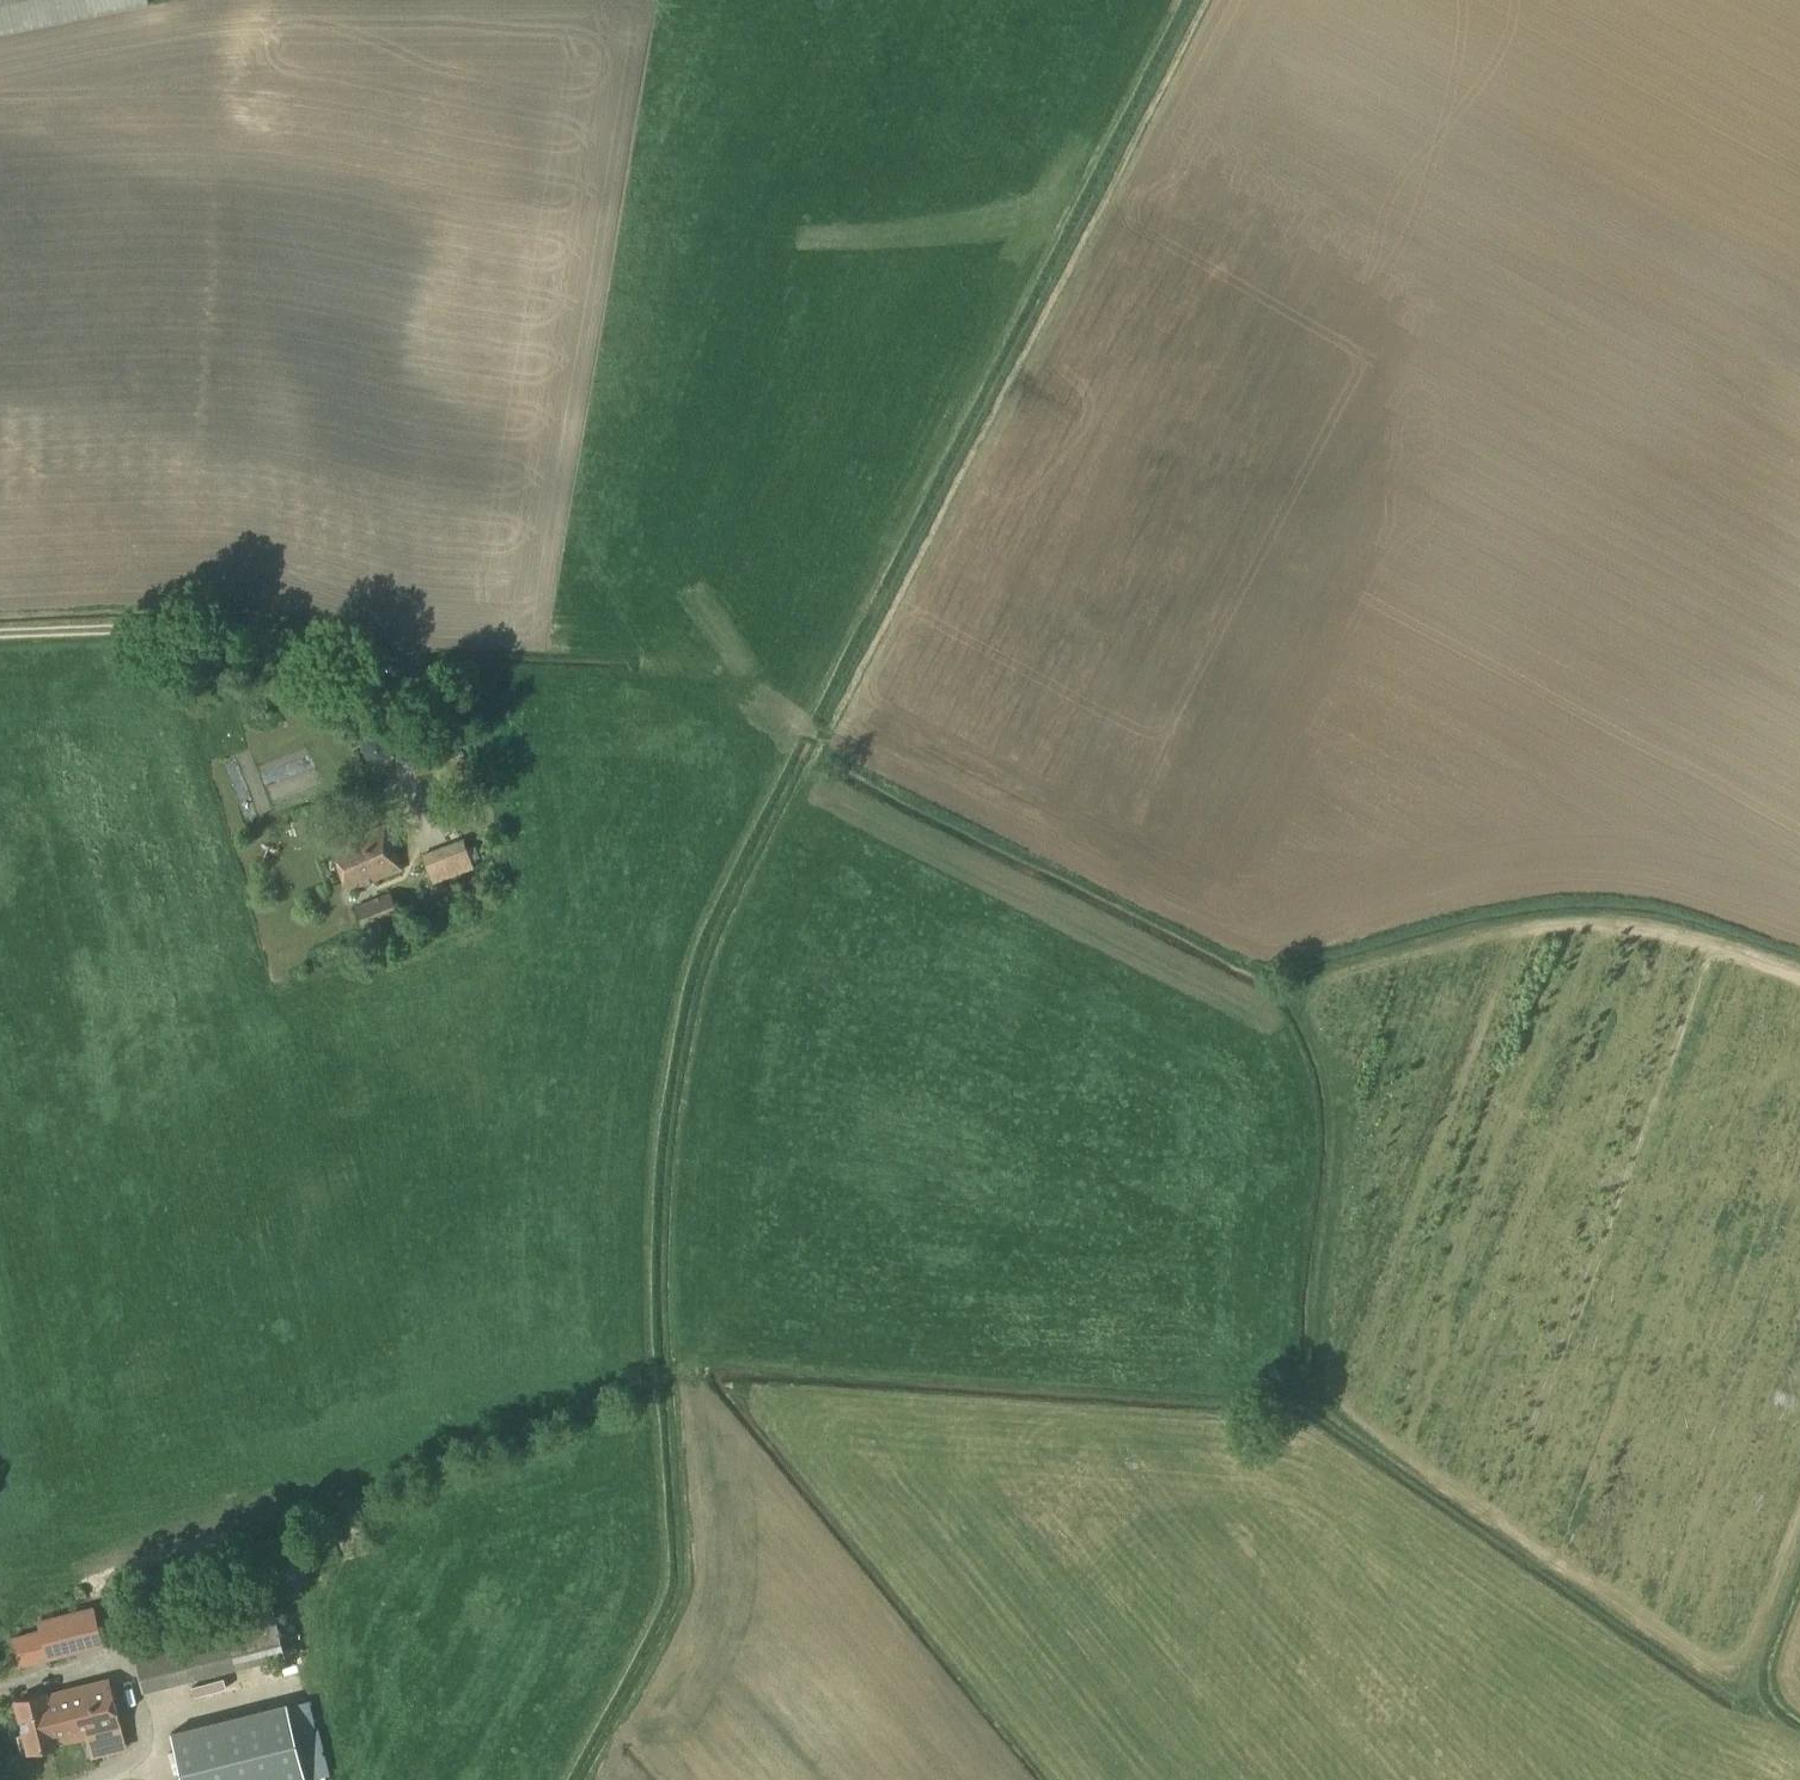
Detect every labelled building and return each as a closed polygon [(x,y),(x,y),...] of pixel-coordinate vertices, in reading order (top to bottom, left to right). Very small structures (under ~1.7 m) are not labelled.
[(150,3),(149,0),(0,0),(0,34),(150,3)] [(349,891),(403,870),(386,825),(331,845),(349,891)] [(432,884),(475,867),(463,839),(423,854),(432,884)] [(364,930),(400,915),(390,892),(355,906),(364,930)] [(39,1631),(8,1639),(16,1669),(34,1664),(104,1646),(94,1606),(37,1620),(36,1620),(39,1631)] [(131,1643),(131,1644),(143,1692),(286,1655),(274,1608),(131,1643)] [(46,1694),(17,1701),(25,1734),(18,1736),(22,1752),(29,1750),(30,1752),(58,1744),(58,1742),(119,1727),(107,1681),(46,1696),(46,1694)] [(183,1779),(306,1779),(287,1704),(171,1733),(183,1779)]
